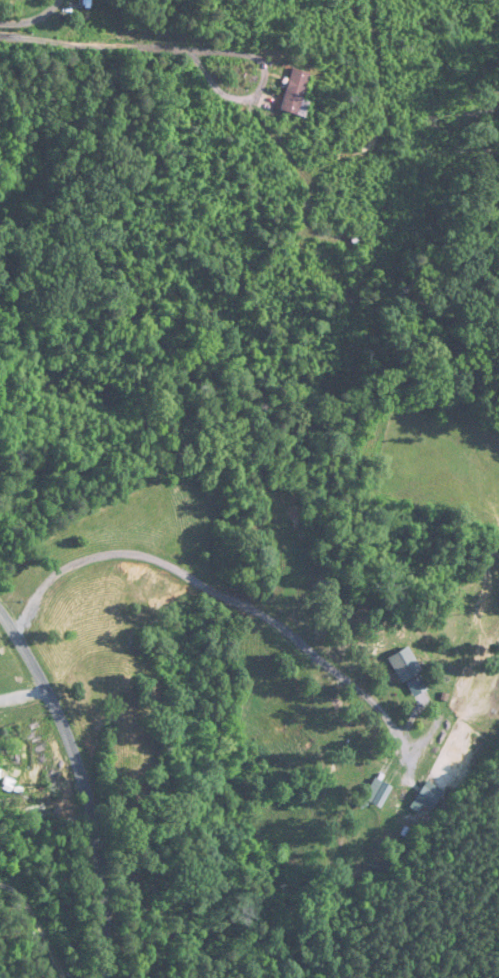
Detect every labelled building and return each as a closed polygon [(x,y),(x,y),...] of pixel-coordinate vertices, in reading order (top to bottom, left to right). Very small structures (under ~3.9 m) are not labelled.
[(311,73),(293,68),(282,111),(300,116),(311,73)] [(389,658),(401,683),(422,672),(410,647),(389,658)] [(415,802),(430,811),(442,791),(427,782),(415,802)] [(375,803),(382,807),(391,787),(383,783),(375,803)]
